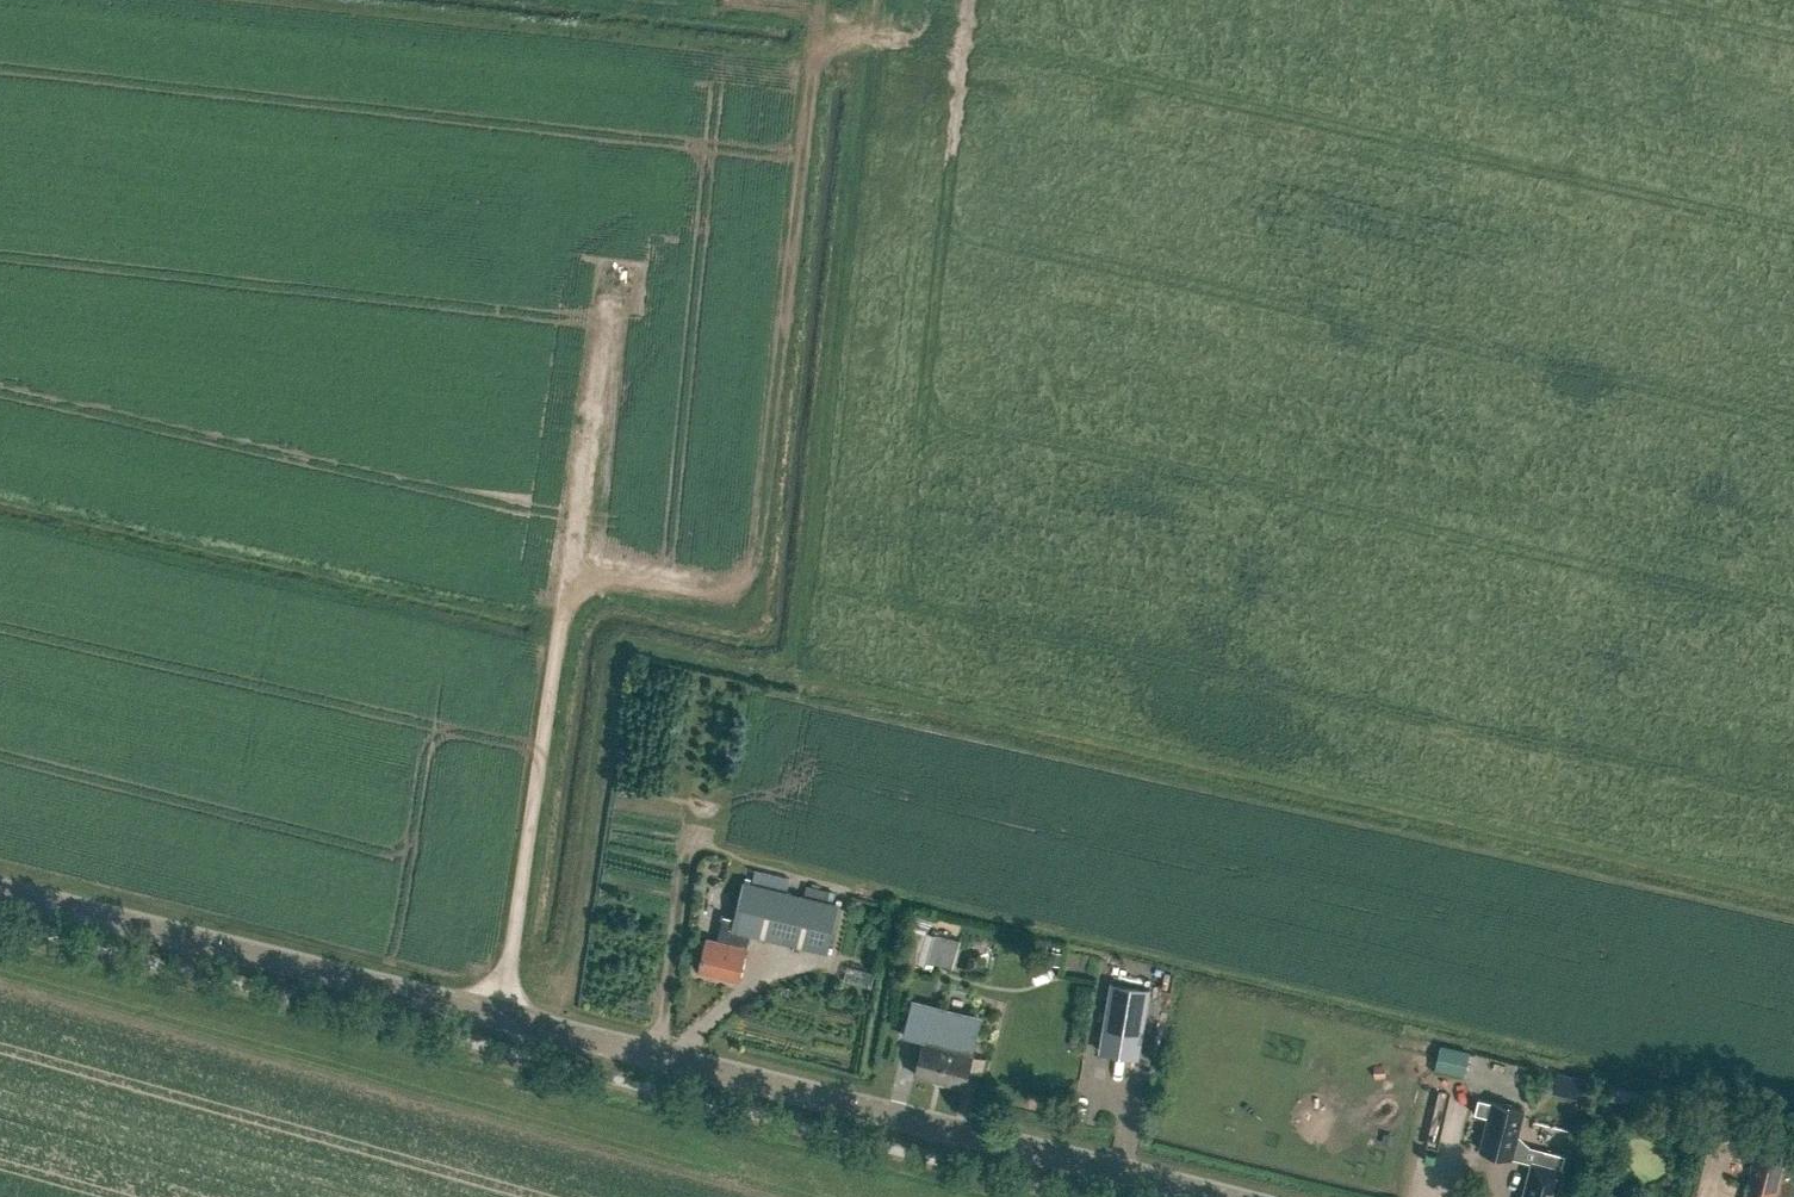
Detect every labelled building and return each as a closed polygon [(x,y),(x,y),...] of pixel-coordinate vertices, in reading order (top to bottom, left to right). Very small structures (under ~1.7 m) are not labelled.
[(840,905),(744,884),(735,921),(724,918),(718,941),(705,938),(697,971),(740,980),(750,934),(829,951),(840,905)] [(950,970),(958,937),(908,925),(900,958),(950,970)] [(1136,1059),(1148,992),(1112,986),(1100,1052),(1136,1059)] [(963,1046),(973,1004),(944,997),(934,1038),(921,1035),(912,1070),(966,1083),(974,1049),(963,1046)] [(1470,1050),(1440,1043),(1434,1070),(1464,1076),(1470,1050)] [(1579,1094),(1580,1073),(1551,1071),(1549,1092),(1579,1094)] [(1479,1145),(1511,1153),(1523,1104),(1491,1097),(1477,1094),(1473,1109),(1487,1112),(1479,1145)] [(1744,1191),(1770,1196),(1777,1196),(1789,1148),(1757,1140),(1744,1191)] [(1526,1196),(1554,1196),(1562,1164),(1559,1163),(1561,1152),(1546,1148),(1543,1159),(1532,1156),(1523,1195),(1527,1196),(1526,1196)]
